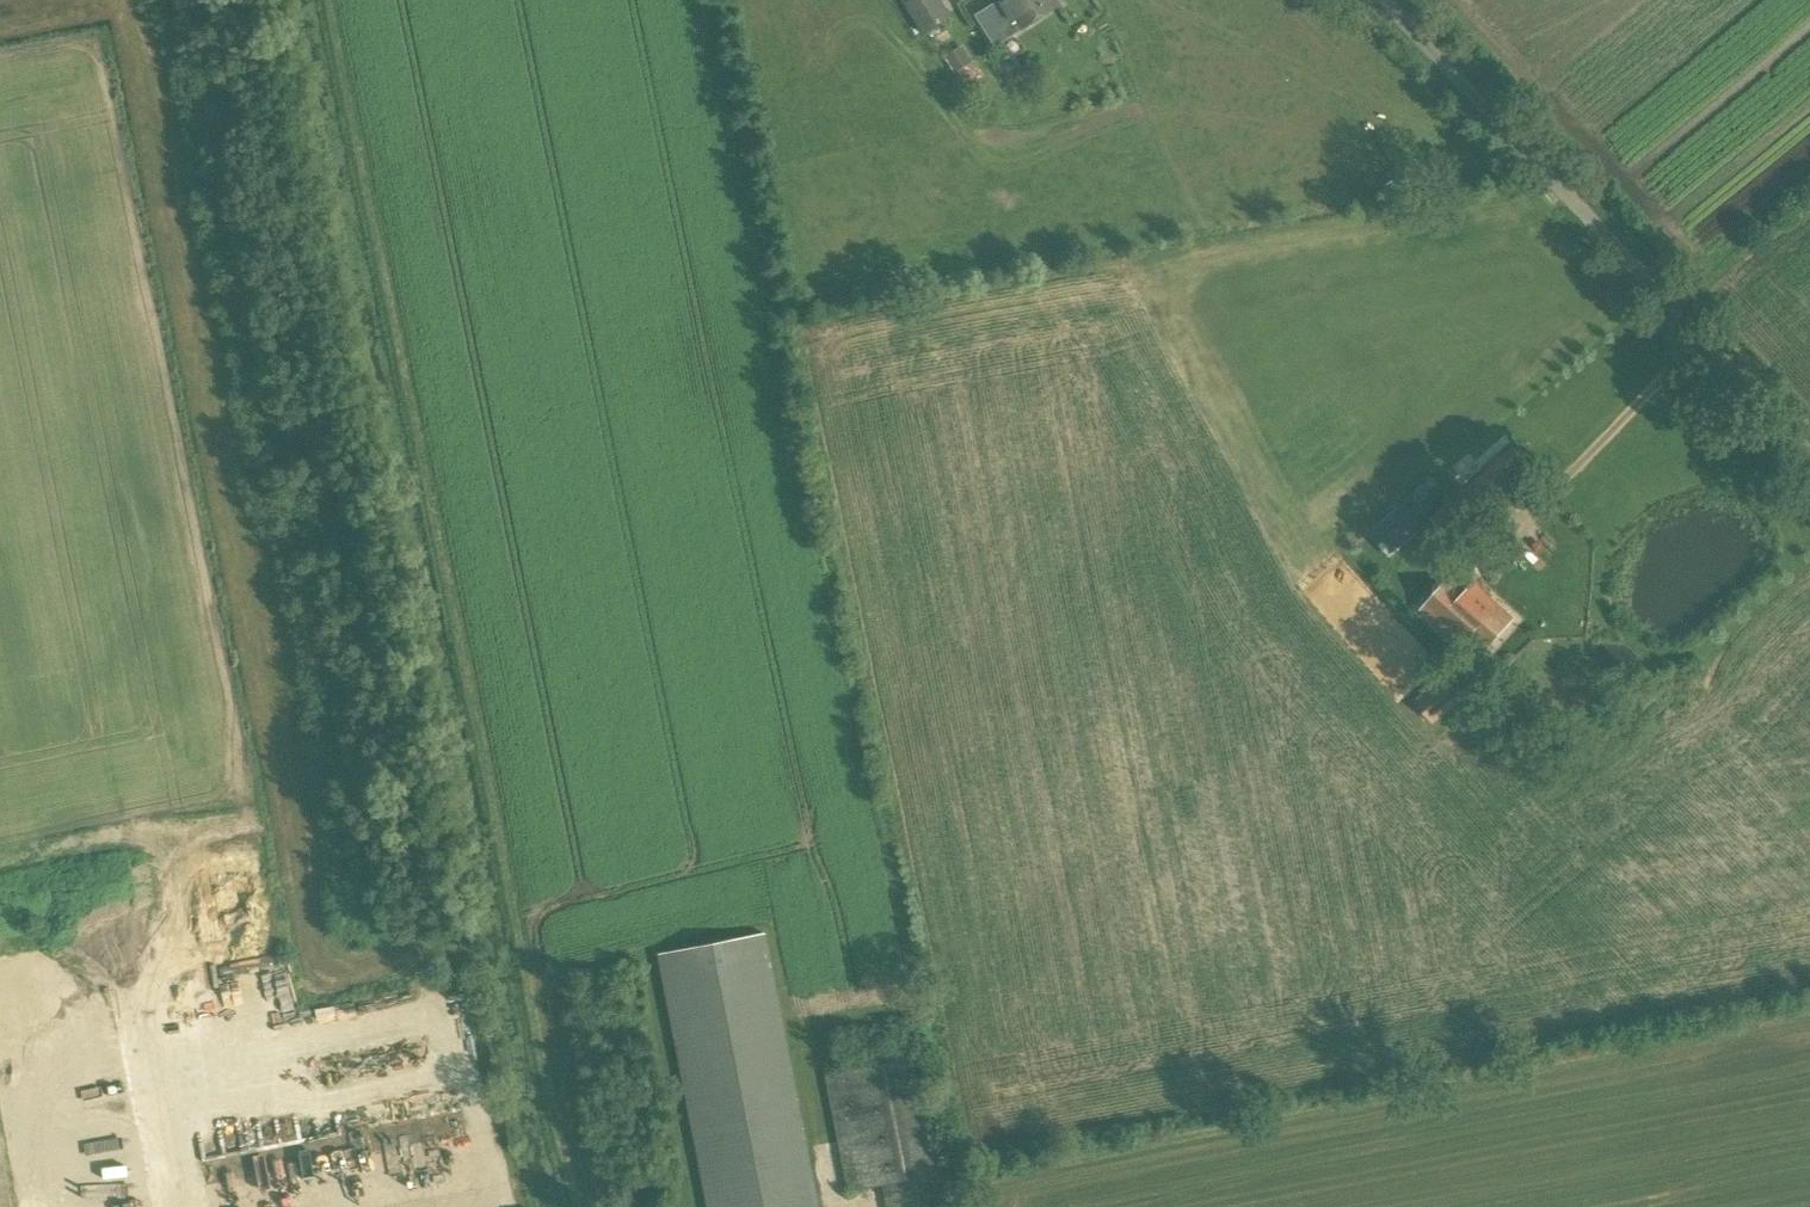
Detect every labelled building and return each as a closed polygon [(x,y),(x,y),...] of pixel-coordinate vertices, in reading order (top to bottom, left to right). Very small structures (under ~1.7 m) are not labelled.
[(948,16),(938,0),(899,0),(920,34),(948,16)] [(1059,6),(1055,0),(995,0),(1016,33),(1059,6)] [(964,49),(946,60),(954,73),(972,62),(964,49)] [(1487,520),(1505,505),(1510,511),(1527,497),(1521,489),(1538,475),(1513,447),(1462,490),(1463,492),(1431,520),(1456,549),(1477,531),(1474,528),(1486,518),(1487,520)] [(1474,589),(1466,598),(1445,581),(1419,609),(1457,643),(1466,632),(1482,647),(1507,620),(1474,589)] [(1432,722),(1463,698),(1448,679),(1417,703),(1432,722)] [(763,933),(656,955),(706,1206),(818,1206),(763,933)] [(910,1061),(825,1078),(849,1193),(881,1187),(885,1206),(949,1206),(943,1172),(932,1175),(910,1061)]
